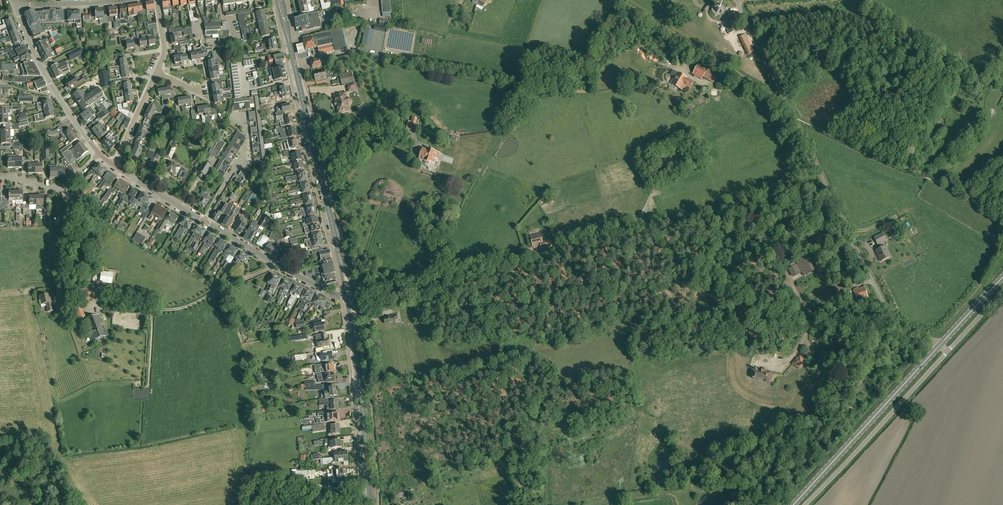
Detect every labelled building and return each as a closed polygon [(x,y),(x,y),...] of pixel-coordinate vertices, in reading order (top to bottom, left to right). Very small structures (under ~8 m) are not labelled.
[(172,10),(172,7),(171,2),(169,3),(169,0),(167,0),(162,1),(163,11),(170,10),(172,10)] [(390,0),(389,0),(381,1),(382,12),(383,14),(391,13),(390,0)] [(151,10),(155,10),(153,2),(145,3),(147,12),(151,11),(151,10)] [(137,16),(137,15),(135,5),(128,6),(129,17),(137,16)] [(314,5),(308,6),(300,8),(301,14),(309,12),(308,10),(313,8),(315,7),(314,5)] [(124,18),(128,17),(128,14),(127,14),(126,6),(119,7),(121,16),(119,16),(120,25),(125,24),(124,18)] [(117,8),(111,8),(111,7),(109,7),(110,8),(109,9),(110,17),(115,16),(116,20),(116,22),(114,22),(114,29),(120,28),(119,20),(119,16),(118,16),(117,8)] [(107,23),(107,15),(103,15),(102,9),(95,9),(95,14),(94,14),(94,17),(95,17),(95,18),(98,18),(98,20),(100,19),(100,24),(107,23)] [(52,33),(49,34),(50,34),(53,33),(65,30),(63,11),(41,12),(41,13),(35,13),(34,10),(24,14),(33,38),(49,32),(48,29),(50,28),(52,33)] [(73,10),(73,12),(73,17),(74,16),(74,22),(74,23),(77,23),(77,28),(81,27),(80,10),(73,10)] [(256,13),(257,19),(266,17),(265,11),(256,13)] [(297,24),(299,33),(316,28),(322,27),(319,12),(307,15),(307,16),(297,18),(297,19),(294,20),(296,25),(297,24)] [(728,20),(723,22),(729,34),(734,32),(731,26),(734,25),(734,26),(740,23),(735,13),(729,16),(732,21),(729,22),(728,20)] [(266,17),(257,19),(252,20),(253,23),(258,22),(259,25),(267,23),(266,17)] [(2,29),(8,27),(14,25),(12,19),(5,22),(5,20),(2,21),(4,25),(0,26),(0,30),(2,29)] [(221,27),(220,22),(207,23),(205,23),(205,35),(218,35),(223,34),(223,31),(222,28),(222,27),(221,27)] [(256,33),(260,32),(269,30),(267,23),(259,25),(259,29),(255,30),(256,33)] [(10,33),(16,30),(14,25),(8,27),(2,29),(3,32),(7,31),(8,34),(10,33)] [(347,48),(342,28),(330,31),(333,45),(335,51),(347,48)] [(156,29),(149,30),(150,33),(151,33),(152,38),(148,38),(149,45),(155,44),(155,41),(157,41),(155,33),(156,32),(156,29)] [(10,39),(12,38),(18,36),(16,30),(10,33),(8,34),(9,37),(10,39)] [(270,36),(269,30),(260,32),(256,33),(256,35),(261,34),(261,38),(270,36)] [(318,48),(332,45),(333,45),(330,31),(303,38),(304,41),(306,50),(318,47),(318,48)] [(371,46),(374,34),(364,32),(362,44),(371,46)] [(181,34),(180,34),(177,34),(177,36),(170,37),(172,44),(178,43),(177,37),(182,37),(181,34)] [(10,39),(6,41),(4,42),(5,44),(13,41),(14,44),(20,42),(18,36),(12,38),(10,39)] [(267,43),(261,45),(262,47),(276,45),(275,43),(276,43),(276,41),(275,40),(274,37),(268,38),(266,39),(267,43)] [(125,39),(127,49),(135,47),(133,40),(130,41),(130,38),(125,39)] [(46,44),(49,42),(47,39),(37,44),(39,48),(46,45),(46,44)] [(39,48),(43,57),(51,53),(46,45),(39,48)] [(204,58),(204,55),(208,55),(207,51),(210,51),(211,52),(214,47),(205,48),(201,45),(199,49),(196,49),(198,59),(204,58)] [(334,51),(332,45),(318,48),(319,55),(334,51)] [(8,53),(7,51),(8,51),(12,60),(26,53),(23,46),(15,50),(14,48),(11,50),(10,48),(0,50),(0,54),(8,53)] [(175,63),(181,62),(180,55),(180,53),(179,46),(173,47),(174,50),(176,49),(177,56),(174,57),(175,63)] [(80,48),(73,51),(76,58),(83,55),(80,48)] [(208,61),(209,68),(215,67),(214,63),(216,63),(217,64),(217,66),(222,66),(221,61),(221,58),(220,58),(219,51),(215,52),(212,52),(212,56),(214,56),(214,58),(213,58),(214,60),(213,60),(208,61)] [(53,57),(52,56),(55,55),(53,52),(51,53),(43,57),(45,61),(53,57)] [(14,63),(15,62),(20,60),(21,62),(25,60),(26,62),(30,60),(26,53),(12,60),(14,63)] [(924,58),(931,63),(934,59),(926,54),(924,58)] [(284,57),(269,61),(265,62),(266,64),(269,63),(270,67),(274,66),(274,65),(275,65),(276,67),(279,66),(280,66),(279,65),(285,64),(284,62),(285,62),(284,57)] [(313,68),(322,66),(321,62),(325,61),(324,58),(318,59),(318,60),(312,62),(312,64),(312,65),(311,66),(311,67),(312,67),(313,67),(313,68)] [(51,67),(56,78),(70,72),(65,61),(51,67)] [(41,76),(33,63),(24,64),(20,65),(22,69),(21,70),(21,72),(23,71),(23,73),(23,76),(34,76),(38,76),(41,76)] [(693,74),(701,79),(702,77),(713,84),(717,77),(707,71),(707,70),(698,65),(693,74)] [(279,68),(279,66),(276,67),(269,68),(271,76),(284,73),(283,67),(279,68)] [(110,80),(110,83),(120,82),(129,80),(128,78),(129,78),(129,77),(130,77),(130,74),(129,74),(128,71),(118,73),(116,73),(117,76),(122,75),(122,79),(110,80)] [(211,80),(217,79),(216,76),(220,75),(219,74),(223,74),(227,73),(227,71),(219,72),(216,72),(210,74),(211,80)] [(326,78),(329,78),(328,71),(314,74),(316,81),(326,78)] [(352,72),(340,75),(342,85),(355,82),(352,72)] [(688,78),(677,72),(671,84),(681,90),(683,86),(686,86),(690,88),(694,82),(687,79),(688,78)] [(284,73),(271,76),(273,83),(282,81),(282,79),(286,78),(285,78),(286,78),(286,75),(285,75),(284,73)] [(76,81),(74,77),(66,83),(65,83),(66,84),(66,85),(68,87),(69,89),(69,88),(70,88),(71,90),(73,89),(85,81),(88,79),(86,75),(84,76),(76,81)] [(40,79),(38,79),(38,76),(34,76),(33,77),(27,77),(27,82),(28,89),(44,82),(43,78),(40,79)] [(124,86),(124,90),(131,89),(130,83),(129,83),(129,80),(120,82),(121,87),(124,86)] [(46,87),(44,82),(28,89),(29,90),(33,91),(34,91),(34,89),(37,88),(38,90),(43,88),(44,92),(49,91),(46,87)] [(347,85),(348,92),(357,90),(355,83),(347,85)] [(271,96),(274,95),(289,92),(288,90),(289,89),(288,88),(288,87),(287,86),(279,88),(280,91),(270,93),(271,96)] [(4,97),(4,94),(8,94),(8,90),(12,90),(12,87),(11,87),(5,87),(5,90),(0,90),(0,97),(4,97)] [(73,95),(77,101),(79,104),(84,110),(104,96),(98,88),(86,95),(82,90),(80,92),(79,91),(73,95)] [(230,88),(219,90),(212,91),(213,97),(220,96),(223,96),(222,92),(231,91),(231,88),(230,88)] [(165,96),(164,89),(158,90),(158,93),(155,93),(156,97),(161,96),(162,103),(166,103),(166,99),(165,96)] [(334,95),(336,102),(337,105),(336,105),(337,107),(337,108),(337,111),(338,111),(338,113),(350,110),(348,104),(349,103),(351,103),(351,102),(351,100),(351,99),(350,98),(348,98),(347,98),(345,92),(334,95)] [(184,98),(181,98),(180,97),(178,97),(178,98),(178,99),(177,99),(178,106),(182,105),(182,108),(183,108),(184,116),(187,115),(185,108),(184,98)] [(258,97),(249,98),(250,105),(254,104),(255,112),(248,113),(249,118),(250,118),(261,117),(258,97)] [(250,109),(250,105),(249,98),(233,100),(234,107),(235,112),(240,111),(239,104),(245,104),(245,109),(250,109)] [(38,106),(38,109),(43,108),(43,109),(52,107),(51,100),(37,103),(38,106)] [(98,104),(100,107),(97,109),(99,112),(96,115),(99,118),(94,121),(95,123),(108,114),(100,103),(98,104)] [(147,112),(153,114),(154,111),(160,114),(163,108),(157,105),(155,108),(149,106),(147,112)] [(206,106),(203,107),(206,127),(207,130),(210,129),(211,129),(209,117),(217,116),(217,112),(213,108),(210,109),(210,106),(209,106),(209,105),(205,105),(206,106)] [(276,113),(276,117),(286,114),(285,112),(291,110),(291,109),(292,109),(291,106),(290,106),(290,105),(282,106),(276,108),(277,110),(283,109),(283,112),(276,113)] [(197,110),(195,111),(195,115),(198,115),(201,114),(203,128),(206,127),(203,107),(201,107),(201,106),(197,107),(197,108),(197,110)] [(7,117),(7,114),(10,114),(10,110),(12,110),(12,107),(7,107),(7,110),(0,110),(0,117),(7,117)] [(93,119),(92,117),(92,116),(89,112),(92,110),(90,107),(80,115),(85,122),(87,124),(93,119)] [(53,112),(44,114),(39,115),(40,120),(45,119),(45,118),(54,116),(53,112)] [(150,120),(148,124),(155,127),(156,123),(157,120),(154,119),(151,117),(153,114),(147,112),(144,117),(150,120)] [(286,114),(276,117),(277,120),(280,120),(282,127),(293,124),(292,117),(286,118),(286,114)] [(0,117),(0,124),(3,124),(3,127),(6,127),(19,126),(19,124),(7,124),(7,121),(8,121),(8,117),(7,117),(0,117)] [(250,128),(251,133),(252,133),(262,132),(261,117),(250,118),(251,123),(256,122),(257,127),(250,128)] [(411,130),(411,128),(417,130),(419,124),(409,121),(407,129),(411,130)] [(92,130),(95,135),(101,130),(104,128),(102,126),(100,123),(92,130)] [(1,130),(1,137),(10,136),(10,129),(12,129),(12,130),(19,130),(19,126),(6,127),(6,130),(1,130)] [(140,126),(138,132),(150,137),(151,138),(152,138),(153,135),(145,132),(147,128),(140,126)] [(274,133),(279,133),(285,132),(286,134),(285,134),(286,138),(296,136),(294,128),(290,129),(290,126),(273,130),(274,133)] [(65,140),(68,138),(74,134),(70,129),(64,133),(60,127),(55,130),(45,132),(48,136),(60,133),(65,140)] [(104,128),(101,130),(95,135),(99,139),(107,133),(104,128)] [(220,140),(221,138),(225,132),(221,129),(215,139),(216,139),(214,141),(210,147),(204,157),(200,165),(201,166),(197,172),(200,173),(199,175),(199,176),(201,177),(202,177),(203,175),(205,177),(211,167),(209,166),(210,164),(210,163),(208,162),(212,155),(216,158),(225,143),(220,140)] [(102,142),(106,147),(110,142),(113,139),(111,137),(111,136),(113,134),(111,132),(111,131),(109,133),(107,135),(108,136),(102,142)] [(237,131),(229,145),(238,150),(239,151),(242,146),(236,143),(239,138),(243,141),(246,137),(239,132),(237,131)] [(151,138),(150,137),(138,132),(135,138),(141,140),(142,137),(148,140),(150,140),(151,138)] [(262,132),(252,133),(253,138),(258,137),(259,143),(252,143),(253,149),(254,149),(264,147),(262,132)] [(68,149),(72,146),(70,144),(77,139),(74,134),(68,138),(69,140),(67,142),(69,144),(60,151),(62,153),(68,149)] [(21,143),(13,143),(13,140),(15,140),(15,136),(10,136),(1,137),(1,144),(13,143),(13,147),(21,146),(21,143)] [(286,150),(289,150),(289,151),(297,150),(296,148),(299,147),(297,140),(296,140),(296,138),(293,138),(287,140),(287,143),(284,144),(286,150)] [(117,144),(115,142),(116,141),(113,139),(110,142),(106,147),(110,151),(117,144)] [(80,157),(81,157),(88,151),(82,142),(74,147),(75,148),(70,151),(68,149),(76,161),(80,157)] [(141,149),(142,146),(136,143),(134,147),(135,147),(131,156),(138,159),(142,150),(141,149)] [(170,145),(165,156),(170,158),(175,148),(170,145)] [(238,150),(229,145),(221,158),(230,164),(231,164),(234,160),(228,156),(231,152),(235,155),(238,150)] [(264,147),(254,149),(254,153),(260,153),(260,158),(254,159),(254,164),(266,163),(264,147)] [(62,154),(65,158),(70,165),(76,161),(68,149),(62,153),(62,154)] [(150,149),(144,159),(149,162),(149,161),(151,162),(149,165),(153,167),(155,163),(157,164),(160,158),(153,154),(154,152),(150,149)] [(435,158),(436,158),(434,157),(436,152),(434,152),(428,150),(428,151),(423,149),(422,152),(420,152),(420,153),(419,152),(418,155),(419,155),(419,156),(420,156),(419,160),(425,161),(425,162),(425,163),(428,164),(429,163),(430,163),(430,162),(434,163),(435,158)] [(284,157),(288,157),(293,158),(294,162),(302,160),(300,153),(293,154),(292,152),(283,154),(284,157)] [(60,165),(57,165),(57,178),(64,177),(64,172),(67,172),(70,175),(74,171),(70,165),(65,158),(62,160),(63,163),(60,165)] [(230,164),(221,158),(213,172),(223,178),(226,173),(220,170),(223,165),(227,168),(230,164)] [(167,162),(164,168),(166,169),(166,170),(176,176),(176,175),(180,177),(184,171),(180,169),(181,168),(180,167),(181,166),(178,165),(178,166),(171,162),(170,163),(170,164),(167,162)] [(294,163),(290,164),(287,165),(287,166),(289,167),(294,165),(296,171),(304,169),(303,162),(294,164),(294,163)] [(92,174),(94,176),(103,167),(99,163),(96,167),(95,166),(90,172),(89,172),(83,179),(86,181),(92,174)] [(55,178),(57,178),(57,165),(49,166),(49,169),(50,169),(50,174),(49,174),(49,179),(55,179),(55,178)] [(106,171),(107,170),(103,167),(94,176),(93,178),(93,179),(81,195),(86,199),(90,195),(97,185),(94,182),(99,175),(101,177),(106,171)] [(286,180),(292,179),(307,176),(306,173),(307,173),(306,171),(295,173),(296,176),(291,177),(291,176),(286,178),(286,180)] [(106,184),(113,174),(110,173),(108,172),(103,179),(105,180),(103,180),(98,188),(101,190),(102,189),(104,186),(106,184)] [(106,184),(104,186),(106,187),(107,186),(109,187),(116,178),(114,176),(115,176),(113,174),(106,184)] [(114,188),(113,190),(110,188),(109,189),(105,196),(104,196),(101,200),(100,201),(98,205),(101,207),(105,201),(107,202),(112,193),(114,194),(116,191),(118,193),(120,191),(124,184),(121,182),(119,181),(116,185),(114,188)] [(289,192),(295,191),(310,187),(309,185),(310,185),(309,183),(308,183),(308,182),(298,185),(298,187),(293,188),(288,189),(289,192)] [(120,206),(124,200),(125,200),(123,198),(130,188),(127,186),(124,184),(120,191),(118,193),(118,194),(121,196),(119,197),(121,198),(117,204),(120,206)] [(128,195),(125,200),(124,200),(125,201),(131,205),(135,199),(134,198),(137,192),(132,189),(129,196),(128,195)] [(246,193),(243,198),(247,200),(250,195),(252,191),(248,189),(246,193)] [(12,201),(16,201),(16,192),(9,192),(8,193),(9,195),(9,199),(4,199),(4,203),(5,203),(8,203),(9,203),(9,204),(12,204),(12,202),(12,201)] [(209,200),(206,198),(208,195),(202,192),(200,195),(201,196),(196,203),(201,206),(201,208),(202,208),(203,208),(204,208),(209,200)] [(137,201),(135,199),(131,205),(130,207),(133,209),(136,204),(141,207),(144,203),(148,196),(142,193),(137,201)] [(291,204),(298,202),(312,199),(312,197),(313,197),(312,194),(311,194),(301,196),(302,199),(290,202),(291,204)] [(148,196),(144,203),(146,205),(143,211),(146,212),(150,206),(151,204),(154,199),(151,198),(151,197),(149,196),(148,196)] [(96,208),(97,206),(98,205),(100,201),(97,199),(95,197),(91,202),(94,205),(94,206),(96,208)] [(234,204),(231,203),(230,202),(228,205),(224,212),(228,215),(227,216),(226,216),(221,224),(226,227),(234,213),(238,207),(234,204)] [(212,219),(217,222),(222,213),(223,214),(224,212),(228,205),(224,203),(221,208),(219,212),(217,211),(212,219)] [(156,216),(161,208),(156,205),(148,218),(150,220),(154,215),(156,216)] [(296,215),(301,214),(315,211),(315,208),(315,206),(314,206),(300,209),(301,211),(295,212),(296,215)] [(238,207),(234,213),(226,227),(230,229),(235,221),(233,219),(236,215),(237,216),(241,209),(238,207)] [(166,211),(161,208),(156,216),(159,218),(155,223),(158,225),(166,211)] [(173,226),(174,225),(178,218),(170,214),(168,217),(165,215),(156,231),(160,234),(167,223),(173,226)] [(256,226),(256,225),(247,240),(251,242),(255,235),(256,235),(257,234),(256,233),(257,231),(258,231),(259,230),(258,230),(260,226),(265,229),(267,226),(271,218),(264,214),(258,225),(257,224),(256,226)] [(242,223),(244,220),(241,219),(243,217),(240,215),(233,226),(236,228),(235,230),(238,231),(238,232),(240,234),(241,233),(242,232),(245,233),(247,229),(244,228),(246,225),(242,223)] [(176,239),(177,237),(179,234),(188,220),(186,219),(187,218),(184,217),(184,218),(183,217),(181,221),(181,220),(178,224),(181,226),(177,232),(174,237),(176,239)] [(304,223),(302,223),(303,227),(308,226),(318,223),(319,222),(318,219),(317,219),(317,218),(307,220),(306,219),(303,219),(304,223)] [(412,221),(416,226),(421,223),(417,218),(412,221)] [(179,234),(177,237),(180,239),(182,235),(186,229),(188,230),(191,226),(190,226),(192,223),(192,222),(190,220),(189,221),(188,220),(179,234)] [(243,237),(247,240),(256,225),(256,226),(257,224),(258,222),(254,220),(243,237)] [(189,247),(193,241),(200,228),(198,227),(199,226),(197,224),(196,225),(195,225),(191,232),(194,233),(186,245),(189,247)] [(309,227),(304,228),(306,234),(310,233),(312,232),(320,230),(321,230),(320,226),(319,226),(319,225),(311,227),(309,227)] [(200,228),(193,241),(195,242),(196,239),(199,241),(206,231),(200,228)] [(279,240),(289,238),(287,232),(286,232),(282,233),(282,230),(278,231),(276,233),(274,236),(280,239),(279,240)] [(278,242),(279,240),(280,239),(274,236),(276,233),(274,231),(269,238),(272,240),(272,239),(278,242)] [(204,249),(205,247),(213,235),(211,234),(211,233),(209,232),(209,233),(208,232),(204,239),(202,242),(205,243),(199,253),(201,254),(202,253),(204,249)] [(311,241),(322,239),(321,236),(322,236),(321,233),(320,232),(312,234),(313,238),(304,240),(305,242),(311,241)] [(132,240),(136,242),(140,235),(136,233),(132,240)] [(883,233),(874,238),(875,241),(881,239),(883,242),(887,240),(883,233)] [(541,250),(548,248),(552,247),(550,240),(542,242),(540,234),(530,236),(533,247),(540,245),(541,250)] [(140,235),(136,242),(142,246),(146,239),(140,235)] [(214,236),(213,235),(205,247),(207,249),(211,243),(213,244),(217,238),(216,237),(217,237),(215,236),(214,236)] [(573,243),(578,241),(576,235),(571,237),(571,236),(562,238),(564,246),(573,243)] [(263,248),(269,238),(266,236),(265,236),(264,236),(263,236),(262,236),(261,237),(260,238),(256,244),(263,248)] [(211,261),(215,254),(223,241),(221,240),(219,238),(219,239),(215,245),(217,247),(209,260),(211,261)] [(322,239),(311,241),(312,246),(309,247),(310,250),(316,249),(319,248),(318,246),(323,245),(323,244),(324,244),(323,241),(322,241),(322,239)] [(225,242),(223,241),(215,254),(211,261),(214,262),(217,256),(218,253),(222,253),(227,244),(227,243),(225,242)] [(265,251),(270,254),(274,248),(271,246),(273,244),(270,242),(265,251)] [(274,248),(270,254),(276,258),(280,251),(276,250),(280,244),(279,243),(280,243),(278,242),(276,245),(274,248)] [(199,246),(194,243),(190,250),(194,252),(198,246),(199,246)] [(229,245),(222,256),(224,258),(219,267),(221,268),(222,268),(233,248),(231,246),(232,246),(230,245),(229,245)] [(890,257),(885,246),(875,251),(880,262),(890,257)] [(237,250),(238,249),(235,248),(235,249),(233,248),(222,268),(224,269),(228,262),(227,262),(231,256),(233,257),(238,250),(237,250)] [(330,250),(323,251),(320,252),(322,261),(323,266),(326,266),(325,260),(331,259),(330,250)] [(233,272),(236,267),(244,254),(243,253),(240,251),(240,252),(239,251),(235,258),(233,262),(235,263),(231,271),(233,272)] [(244,254),(236,267),(238,269),(242,262),(245,264),(248,260),(247,260),(249,257),(248,257),(248,256),(246,255),(244,254)] [(817,254),(813,257),(817,264),(821,260),(817,254)] [(804,276),(814,271),(807,257),(797,262),(804,276)] [(332,259),(331,259),(325,260),(326,266),(323,266),(324,272),(322,273),(324,282),(336,280),(335,273),(333,264),(332,259)] [(796,265),(794,266),(788,269),(792,278),(801,273),(796,265)] [(98,283),(118,285),(119,274),(99,272),(98,283)] [(266,291),(269,292),(271,289),(272,286),(273,286),(277,276),(276,276),(277,276),(274,274),(274,275),(273,274),(268,284),(269,284),(266,291)] [(278,277),(277,276),(273,286),(272,286),(271,289),(269,292),(274,295),(282,279),(281,278),(278,276),(278,277)] [(282,295),(288,281),(286,280),(285,280),(283,280),(280,287),(282,288),(279,294),(282,295)] [(288,281),(282,295),(278,302),(281,303),(287,291),(289,291),(292,284),(290,283),(290,282),(288,281)] [(287,306),(289,307),(299,286),(297,285),(296,286),(294,285),(290,294),(292,295),(288,303),(288,304),(287,306)] [(291,309),(294,301),(298,295),(300,296),(303,289),(301,288),(301,287),(299,286),(289,307),(288,308),(291,309)] [(864,287),(853,291),(857,301),(868,297),(864,287)] [(98,289),(85,288),(83,298),(97,300),(98,289)] [(305,290),(302,297),(300,300),(302,301),(299,309),(301,310),(310,292),(308,291),(306,290),(305,290)] [(310,292),(301,310),(300,313),(302,314),(305,307),(306,305),(309,304),(314,294),(313,294),(314,293),(312,293),(310,292)] [(40,305),(46,304),(48,312),(53,311),(50,298),(48,298),(48,294),(39,296),(40,300),(39,300),(40,305)] [(317,308),(319,305),(322,298),(320,297),(319,297),(317,296),(314,303),(312,302),(309,307),(309,308),(307,312),(310,314),(312,309),(313,307),(314,307),(314,308),(316,309),(317,308)] [(325,299),(322,298),(319,305),(322,307),(320,310),(323,311),(325,307),(329,309),(331,304),(328,303),(328,302),(327,301),(325,300),(325,299)] [(59,305),(58,310),(65,311),(66,301),(63,300),(63,305),(59,305)] [(75,320),(85,316),(81,306),(71,310),(75,320)] [(91,341),(108,335),(106,328),(105,328),(104,325),(102,325),(98,315),(85,320),(91,334),(89,334),(91,341)] [(391,317),(384,318),(385,324),(395,322),(395,319),(397,319),(397,315),(391,316),(391,317)] [(315,332),(325,331),(325,327),(325,323),(320,324),(320,323),(314,324),(313,324),(310,324),(310,326),(312,327),(312,330),(315,330),(315,332)] [(321,334),(321,335),(316,335),(316,339),(319,338),(319,340),(316,341),(317,347),(330,345),(330,339),(327,339),(326,334),(321,334)] [(321,361),(332,359),(331,353),(327,353),(327,352),(319,353),(315,353),(315,356),(320,355),(321,361)] [(796,359),(792,364),(800,370),(804,364),(807,361),(800,355),(796,359)] [(333,365),(332,365),(331,362),(317,364),(317,368),(321,367),(322,373),(334,371),(333,365)] [(750,368),(749,377),(752,378),(753,379),(756,379),(757,378),(766,380),(766,381),(765,383),(770,383),(772,372),(766,371),(762,371),(762,370),(750,368)] [(334,376),(334,373),(317,375),(318,380),(319,380),(319,383),(321,383),(321,382),(335,381),(335,376),(334,376)] [(325,393),(325,399),(331,398),(330,396),(336,395),(335,386),(328,387),(328,388),(326,388),(326,391),(329,390),(329,392),(325,393)] [(337,402),(337,401),(331,401),(331,398),(325,399),(325,400),(319,400),(320,406),(327,405),(327,411),(326,411),(332,411),(332,410),(337,409),(337,405),(338,405),(337,402)] [(327,422),(327,423),(339,422),(338,413),(327,414),(327,415),(325,416),(325,412),(318,413),(318,417),(323,417),(323,422),(327,422)] [(340,434),(340,431),(339,425),(331,425),(331,426),(329,426),(329,429),(331,429),(332,434),(340,434)] [(340,440),(338,441),(333,441),(333,438),(326,439),(326,440),(327,439),(328,446),(331,446),(331,448),(327,449),(341,447),(340,440)] [(348,461),(348,456),(335,457),(324,458),(323,459),(323,464),(330,463),(333,459),(335,459),(335,463),(344,462),(344,465),(348,465),(348,461)] [(314,470),(306,471),(306,477),(310,477),(310,479),(315,479),(314,470)]
